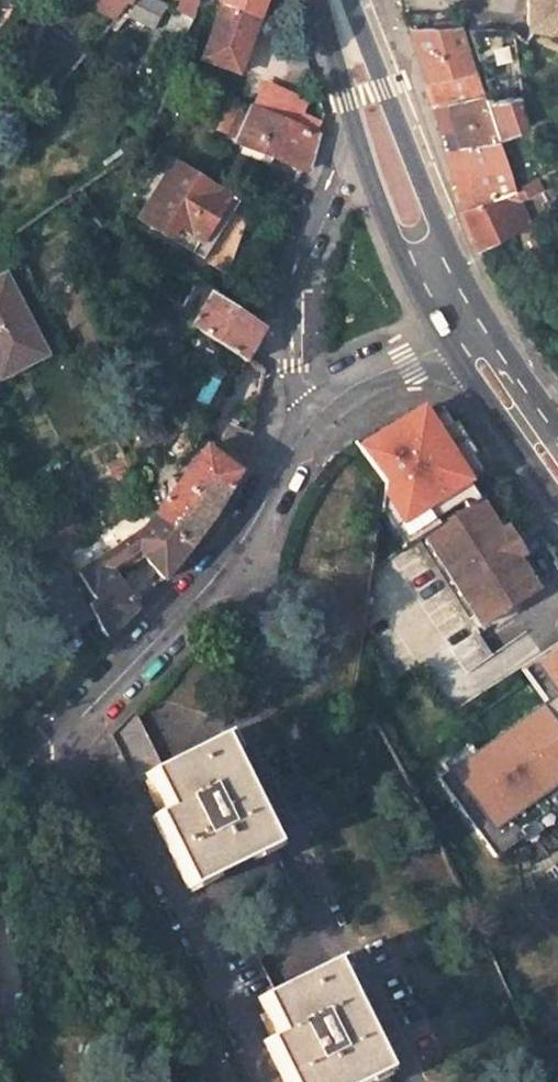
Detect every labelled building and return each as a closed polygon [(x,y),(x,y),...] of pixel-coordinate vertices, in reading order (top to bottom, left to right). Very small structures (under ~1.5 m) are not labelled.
[(91,29),(100,37),(120,13),(122,15),(135,0),(111,0),(91,29)] [(167,11),(150,0),(142,0),(128,19),(149,35),(167,11)] [(196,0),(179,0),(173,16),(189,22),(196,0)] [(526,21),(557,25),(557,0),(526,0),(526,21)] [(258,14),(222,1),(203,55),(238,67),(258,14)] [(458,13),(449,13),(449,22),(458,22),(458,13)] [(189,22),(173,16),(164,39),(181,45),(189,22)] [(458,22),(449,22),(434,21),(409,21),(411,25),(427,77),(473,68),(458,22)] [(480,89),(473,68),(427,77),(434,101),(480,89)] [(486,83),(489,94),(520,92),(518,81),(486,83)] [(294,127),(308,98),(276,83),(262,112),(294,127)] [(493,131),(480,89),(434,101),(446,143),(493,131)] [(521,101),(520,96),(520,92),(489,94),(494,110),(519,102),(521,101)] [(494,110),(498,129),(524,123),(519,102),(494,110)] [(244,119),(236,133),(234,138),(304,172),(306,171),(318,139),(294,127),(262,112),(250,106),(244,119)] [(226,109),(218,125),(236,133),(244,119),(226,109)] [(455,172),(459,186),(465,206),(510,185),(493,131),(446,143),(455,172)] [(226,275),(244,216),(248,207),(172,159),(139,216),(226,275)] [(535,173),(519,180),(525,193),(540,186),(535,173)] [(525,217),(510,185),(465,206),(476,240),(525,217)] [(7,278),(0,282),(0,370),(4,378),(47,355),(7,278)] [(209,297),(195,322),(194,324),(247,359),(263,333),(246,321),(209,297)] [(511,533),(504,537),(472,482),(485,474),(475,457),(479,455),(461,424),(453,428),(454,423),(446,409),(432,417),(427,408),(412,414),(409,416),(406,417),(361,440),(360,441),(390,482),(386,512),(407,547),(429,535),(485,626),(504,615),(510,614),(516,611),(521,608),(524,603),(539,593),(517,558),(524,555),(511,533)] [(224,511),(231,495),(236,485),(252,435),(230,423),(222,454),(211,445),(158,515),(191,550),(220,516),(224,511)] [(135,473),(129,462),(113,471),(120,482),(135,473)] [(91,605),(93,607),(111,642),(138,611),(113,570),(140,551),(168,578),(191,550),(158,515),(145,531),(84,574),(97,598),(91,605)] [(51,644),(93,623),(69,576),(27,598),(51,644)] [(533,664),(556,697),(476,754),(470,745),(444,764),(449,773),(440,779),(496,858),(524,838),(527,842),(557,820),(557,648),(533,664)] [(225,738),(166,768),(145,724),(119,736),(142,784),(152,778),(168,812),(156,817),(193,892),(247,866),(281,937),(314,922),(225,738)] [(267,1044),(286,1081),(393,1081),(336,965),(279,992),(257,946),(227,962),(250,1010),(262,1003),(280,1038),(267,1044)]
